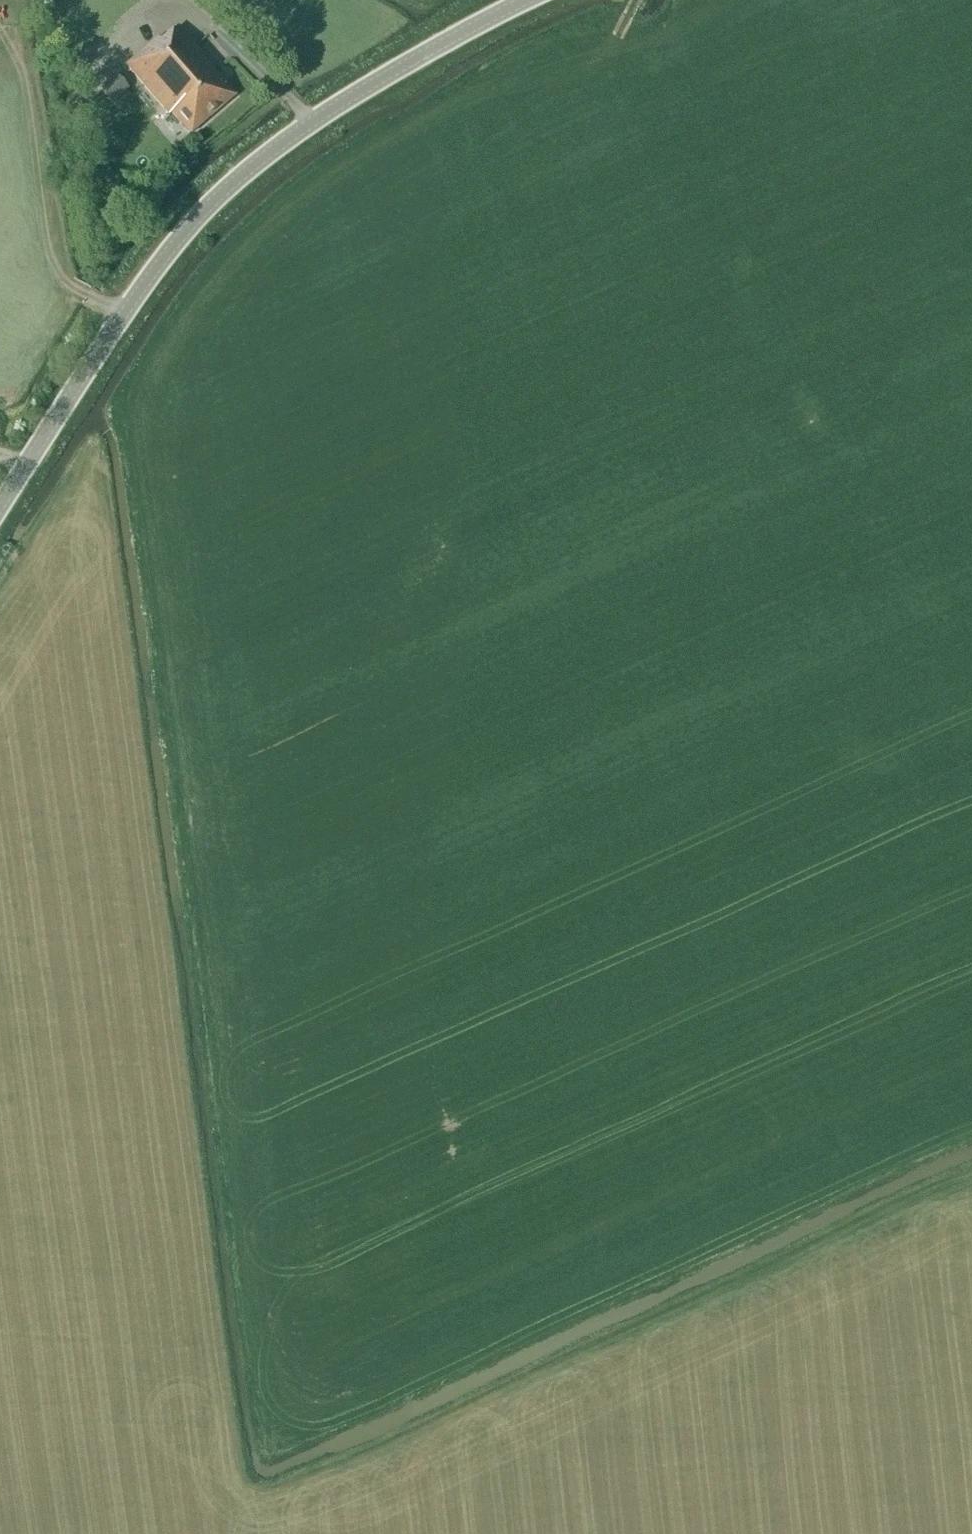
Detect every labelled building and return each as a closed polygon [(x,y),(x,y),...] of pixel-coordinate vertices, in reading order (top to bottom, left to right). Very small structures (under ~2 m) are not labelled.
[(205,58),(178,26),(161,41),(158,38),(126,65),(169,115),(171,113),(189,134),(189,135),(234,96),(203,60),(205,58)]
